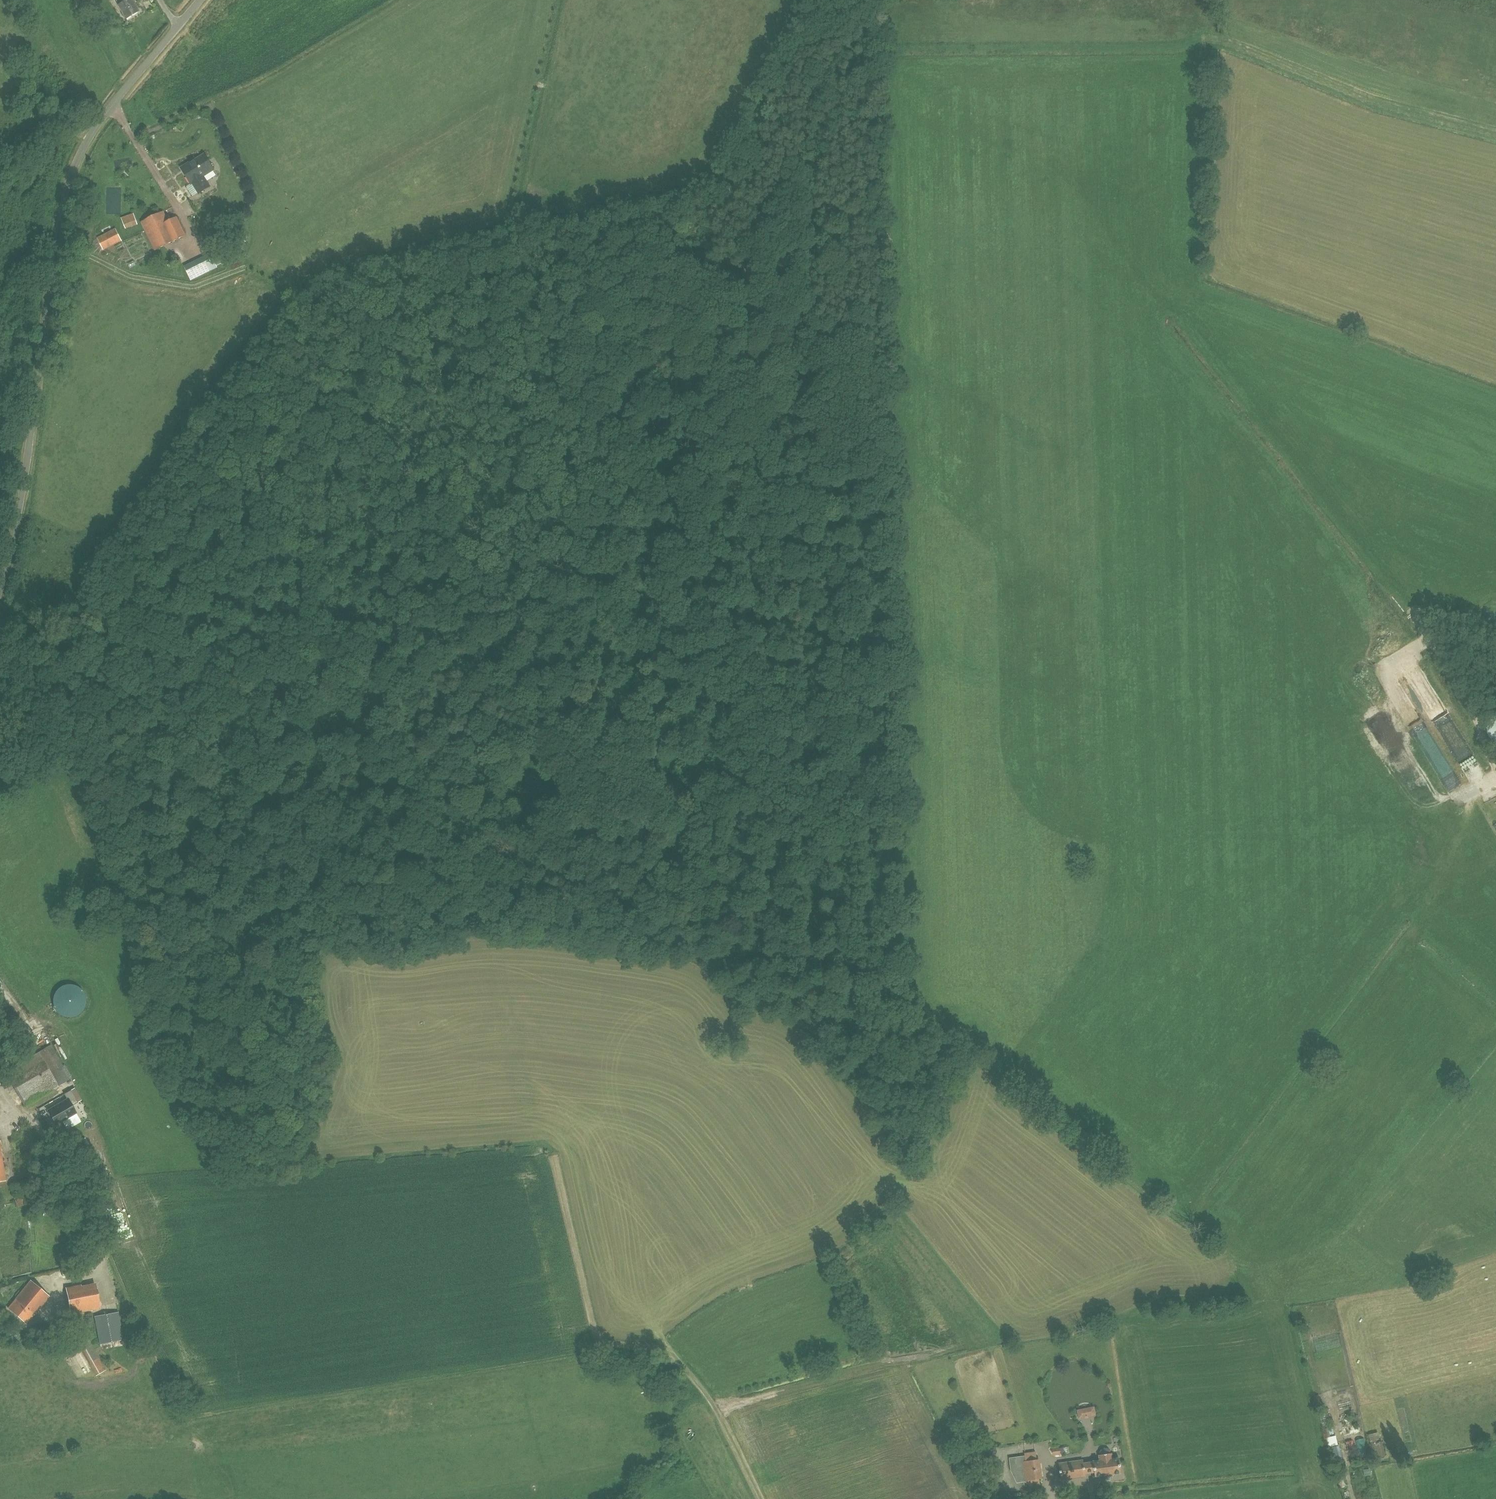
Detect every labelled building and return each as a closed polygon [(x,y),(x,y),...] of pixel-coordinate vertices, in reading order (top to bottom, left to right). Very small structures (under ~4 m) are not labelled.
[(120,6),(119,6),(127,19),(139,12),(132,0),(130,0),(126,2),(125,0),(116,0),(120,6)] [(192,183),(199,193),(209,186),(203,176),(214,170),(204,155),(190,163),(190,162),(181,168),(191,184),(192,183)] [(163,212),(142,223),(156,250),(185,235),(176,217),(168,221),(163,212)] [(125,229),(138,225),(135,217),(122,222),(125,229)] [(121,240),(117,233),(115,229),(98,239),(103,249),(121,240)] [(216,251),(210,254),(185,267),(191,280),(223,264),(216,251)] [(1487,728),(1487,730),(1487,732),(1488,734),(1489,736),(1490,737),(1491,739),(1492,740),(1494,741),(1495,742),(1495,714),(1494,715),(1492,716),(1491,718),(1490,719),(1489,721),(1488,722),(1487,724),(1487,726),(1487,728)] [(53,997),(53,1000),(53,1002),(53,1004),(54,1007),(55,1009),(56,1010),(57,1012),(58,1013),(60,1015),(61,1015),(63,1016),(65,1017),(67,1017),(69,1017),(71,1017),(74,1017),(76,1016),(78,1015),(79,1014),(80,1014),(81,1012),(83,1010),(84,1008),(85,1006),(85,1005),(86,1003),(86,1001),(86,999),(85,997),(85,995),(84,993),(83,991),(81,990),(80,988),(78,987),(76,986),(74,985),(71,984),(69,984),(67,984),(65,985),(63,985),(61,986),(60,987),(58,988),(57,990),(56,991),(55,993),(54,995),(53,997)] [(50,1044),(38,1052),(58,1085),(72,1078),(64,1064),(63,1065),(50,1044)] [(38,1052),(4,1072),(23,1105),(58,1085),(38,1052)] [(64,1093),(67,1098),(47,1109),(48,1111),(47,1112),(51,1118),(52,1117),(56,1123),(76,1112),(71,1105),(78,1101),(70,1089),(64,1093)] [(68,1148),(76,1158),(85,1151),(78,1142),(68,1148)] [(34,1315),(49,1296),(31,1280),(15,1299),(16,1299),(8,1308),(26,1323),(33,1314),(34,1315)] [(96,1288),(67,1293),(71,1314),(100,1308),(96,1288)] [(118,1312),(117,1312),(94,1316),(100,1344),(123,1339),(118,1312)] [(105,1369),(76,1317),(66,1323),(95,1375),(105,1369)] [(1076,1409),(1077,1419),(1096,1415),(1094,1405),(1076,1409)] [(1378,1433),(1369,1434),(1370,1457),(1380,1457),(1378,1433)] [(1325,1437),(1330,1461),(1341,1458),(1335,1435),(1325,1437)] [(1353,1440),(1346,1442),(1347,1449),(1354,1447),(1353,1440)] [(1059,1447),(1052,1449),(1053,1455),(1054,1455),(1054,1456),(1055,1456),(1055,1455),(1059,1454),(1059,1456),(1061,1456),(1059,1447)] [(1040,1458),(1036,1459),(1035,1451),(1024,1452),(1025,1455),(1009,1457),(1011,1470),(1017,1482),(1025,1481),(1029,1484),(1029,1488),(1040,1486),(1039,1478),(1042,1477),(1040,1458)] [(1104,1475),(1105,1478),(1112,1476),(1112,1474),(1121,1473),(1119,1457),(1112,1458),(1112,1453),(1099,1455),(1100,1460),(1093,1461),(1095,1477),(1104,1475)] [(1085,1475),(1083,1462),(1059,1465),(1061,1478),(1085,1475)]
